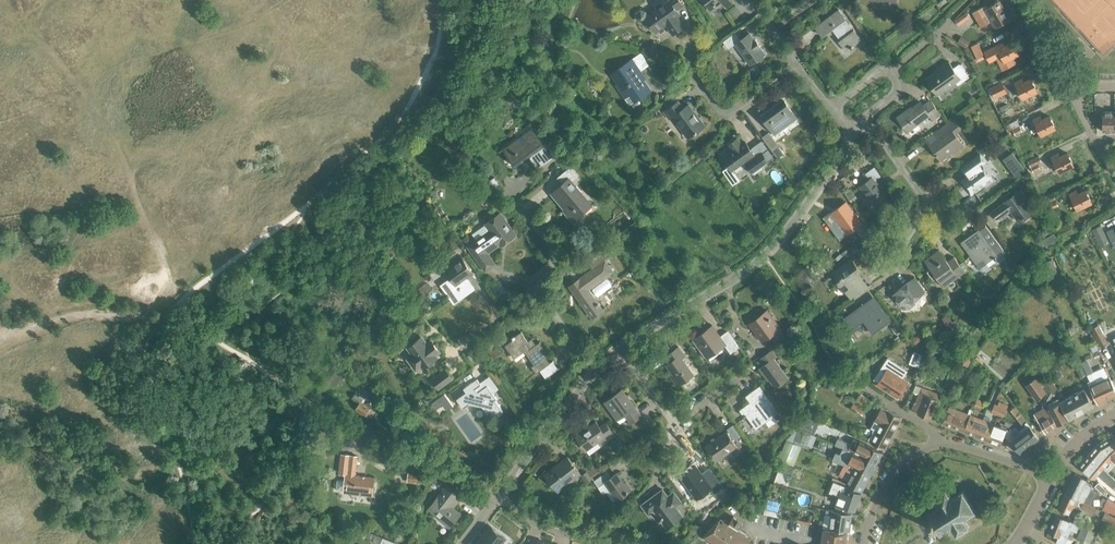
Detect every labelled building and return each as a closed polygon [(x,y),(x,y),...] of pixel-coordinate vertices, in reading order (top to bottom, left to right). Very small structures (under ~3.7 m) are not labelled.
[(680,14),(676,9),(683,4),(680,0),(667,0),(648,14),(646,11),(641,10),(637,13),(636,18),(639,21),(644,22),(648,19),(656,32),(667,24),(674,34),(684,26),(677,16),(680,14)] [(727,8),(734,3),(732,0),(704,0),(712,11),(723,3),(727,8)] [(999,25),(1009,19),(998,1),(984,9),(983,6),(973,12),(981,26),(995,18),(999,25)] [(847,52),(862,40),(839,9),(816,26),(823,37),(833,29),(841,40),(839,41),(847,52)] [(955,20),(959,25),(970,18),(966,12),(955,20)] [(750,33),(741,40),(735,33),(723,42),(729,49),(736,44),(751,65),(765,54),(750,33)] [(1004,62),(1019,54),(1013,42),(1006,45),(1004,42),(997,46),(1004,62)] [(967,46),(973,57),(978,54),(972,43),(967,46)] [(983,52),(977,55),(979,60),(985,57),(983,52)] [(632,104),(634,107),(641,102),(639,99),(649,91),(642,80),(645,78),(641,71),(650,65),(642,54),(612,75),(618,84),(617,85),(631,104),(632,104)] [(960,64),(954,68),(949,62),(940,69),(941,71),(938,74),(937,72),(927,80),(938,95),(960,79),(963,82),(969,77),(960,64)] [(1023,99),(1037,92),(1031,79),(1024,82),(1023,79),(1015,83),(1023,99)] [(1001,88),(994,91),(997,97),(1004,93),(1001,88)] [(931,101),(938,110),(942,107),(935,98),(931,101)] [(788,123),(789,125),(797,119),(784,100),(762,116),(775,132),(788,123)] [(690,105),(684,109),(679,101),(664,112),(669,119),(673,117),(688,137),(705,125),(699,117),(698,118),(694,113),(695,112),(690,105)] [(941,115),(938,110),(931,101),(924,106),(921,102),(899,118),(907,130),(929,114),(934,120),(941,115)] [(1114,131),(1114,112),(1103,112),(1102,131),(1114,131)] [(1041,136),(1056,129),(1049,116),(1042,119),(1041,116),(1033,120),(1041,136)] [(952,152),(954,154),(964,146),(955,133),(961,129),(954,119),(927,139),(942,160),(952,152)] [(1006,125),(1009,130),(1020,125),(1017,119),(1006,125)] [(1020,125),(1014,129),(1015,134),(1023,130),(1020,125)] [(546,143),(544,145),(532,128),(503,148),(516,166),(532,154),(540,166),(555,155),(546,143)] [(764,137),(778,158),(784,153),(770,133),(764,137)] [(746,142),(742,145),(738,139),(730,145),(734,151),(724,158),(733,171),(745,163),(753,173),(762,166),(765,169),(770,165),(768,163),(775,158),(768,148),(757,157),(746,142)] [(1059,173),(1074,166),(1068,153),(1061,157),(1059,154),(1052,157),(1059,173)] [(964,185),(972,195),(986,185),(983,180),(990,175),(982,164),(986,161),(981,154),(962,168),(970,180),(964,185)] [(1041,168),(1038,163),(1031,166),(1034,171),(1041,168)] [(564,210),(573,220),(591,205),(572,182),(579,176),(571,167),(557,178),(563,184),(562,185),(563,186),(554,194),(566,209),(564,210)] [(861,187),(876,207),(888,199),(875,180),(881,176),(875,168),(866,174),(871,180),(861,187)] [(1020,221),(1034,211),(1024,198),(1026,196),(1022,190),(1005,202),(1006,203),(985,218),(993,229),(1000,224),(999,223),(1007,218),(1005,215),(1011,210),(1020,221)] [(1077,210),(1092,203),(1086,190),(1079,194),(1077,191),(1070,194),(1077,210)] [(1055,200),(1049,202),(1052,209),(1059,206),(1055,200)] [(853,225),(860,219),(849,205),(842,210),(840,207),(825,218),(834,231),(841,226),(847,234),(855,228),(853,225)] [(517,236),(508,224),(506,225),(499,215),(487,223),(491,230),(469,246),(486,270),(495,264),(491,258),(503,249),(499,244),(501,243),(503,246),(517,236)] [(1074,231),(1070,225),(1059,231),(1062,237),(1074,231)] [(1003,251),(997,241),(986,227),(980,231),(979,230),(961,243),(980,269),(998,256),(997,255),(1003,251)] [(1107,232),(1112,242),(1114,241),(1114,228),(1107,232)] [(455,247),(443,255),(447,261),(459,252),(455,247)] [(570,286),(593,317),(603,310),(588,289),(612,271),(605,261),(613,256),(608,249),(589,263),(594,269),(570,286)] [(955,257),(948,262),(939,251),(925,261),(931,269),(928,271),(933,278),(935,276),(944,288),(965,272),(955,257)] [(442,285),(454,303),(475,288),(467,277),(472,273),(460,255),(451,261),(454,265),(447,271),(452,278),(442,285)] [(858,272),(860,270),(853,260),(845,266),(844,265),(833,273),(852,299),(869,287),(858,272)] [(903,308),(910,309),(916,304),(916,300),(925,292),(916,278),(907,283),(894,294),(894,298),(903,308)] [(864,320),(873,333),(891,320),(875,297),(843,320),(852,332),(859,327),(858,325),(864,320)] [(770,335),(776,343),(786,335),(768,311),(750,323),(763,341),(770,335)] [(1091,329),(1102,348),(1109,345),(1098,325),(1091,329)] [(728,331),(720,337),(712,327),(695,339),(708,357),(725,345),(731,353),(739,347),(728,331)] [(532,338),(528,340),(522,331),(515,336),(512,338),(513,340),(506,345),(515,358),(525,351),(534,364),(531,367),(536,373),(541,370),(546,378),(559,368),(553,361),(550,364),(546,358),(549,355),(540,342),(536,344),(532,338)] [(432,339),(428,342),(423,335),(406,347),(411,354),(406,358),(416,371),(421,367),(423,369),(439,357),(438,355),(442,352),(432,339)] [(1009,340),(1014,345),(1017,341),(1012,337),(1009,340)] [(964,343),(970,348),(973,345),(967,340),(964,343)] [(487,349),(494,359),(502,353),(495,343),(487,349)] [(670,377),(678,387),(694,375),(682,358),(686,356),(679,347),(670,354),(674,359),(667,365),(674,374),(670,377)] [(777,387),(789,378),(774,358),(777,356),(772,350),(761,359),(765,364),(760,368),(767,377),(768,376),(777,387)] [(924,355),(914,351),(909,363),(919,367),(924,355)] [(878,382),(877,384),(898,397),(905,386),(900,383),(908,370),(888,357),(873,379),(878,382)] [(327,382),(335,387),(347,370),(339,364),(327,382)] [(440,390),(455,379),(447,369),(432,380),(440,390)] [(1096,383),(1092,373),(1087,376),(1090,382),(1088,383),(1098,404),(1114,396),(1114,388),(1110,377),(1096,383)] [(1053,392),(1045,380),(1041,374),(1027,385),(1037,399),(1047,393),(1047,394),(1042,403),(1044,404),(1042,405),(1044,408),(1034,414),(1036,417),(1034,418),(1037,422),(1038,421),(1046,433),(1058,426),(1047,406),(1048,403),(1053,394),(1052,392),(1053,392)] [(494,393),(500,389),(490,376),(480,382),(478,379),(464,388),(467,392),(457,399),(464,408),(470,404),(483,406),(488,413),(491,411),(496,417),(504,411),(496,400),(498,399),(494,393)] [(1045,380),(1053,392),(1058,388),(1050,377),(1045,380)] [(1060,403),(1069,420),(1094,406),(1085,390),(1081,383),(1068,390),(1071,397),(1060,403)] [(770,426),(778,421),(763,401),(768,398),(760,386),(751,393),(755,399),(741,410),(745,416),(747,415),(757,429),(766,422),(770,426)] [(374,408),(380,399),(370,393),(371,393),(363,387),(358,394),(357,392),(353,398),(359,403),(355,409),(369,418),(375,409),(374,408)] [(918,414),(932,419),(939,399),(941,394),(922,387),(916,402),(915,402),(912,410),(918,412),(918,414)] [(631,424),(641,416),(635,407),(636,407),(623,389),(605,402),(618,420),(625,415),(631,424)] [(433,402),(437,406),(448,398),(445,394),(433,402)] [(853,407),(863,414),(872,401),(862,394),(853,407)] [(1069,420),(1060,403),(1058,398),(1048,403),(1047,406),(1058,426),(1069,420)] [(975,407),(981,409),(984,401),(978,399),(975,407)] [(992,411),(1004,417),(1009,404),(1000,401),(998,405),(995,403),(992,411)] [(952,426),(959,410),(949,406),(943,423),(952,426)] [(1011,428),(1007,438),(1009,438),(1006,447),(1021,452),(1039,438),(1030,427),(1031,426),(1015,406),(1011,410),(1024,428),(1021,430),(1022,432),(1021,433),(1016,427),(1014,429),(1011,428)] [(876,424),(893,434),(902,417),(886,409),(881,420),(879,418),(876,424)] [(965,431),(971,415),(959,410),(952,426),(965,431)] [(975,435),(982,419),(971,415),(965,431),(975,435)] [(989,441),(995,424),(984,420),(978,436),(989,441)] [(1010,428),(1012,424),(1006,421),(1001,426),(995,424),(989,441),(1001,445),(1004,437),(1007,438),(1011,428),(1010,428)] [(608,426),(602,430),(596,422),(576,436),(589,454),(615,436),(608,426)] [(804,431),(812,434),(815,426),(807,423),(804,431)] [(885,450),(893,434),(876,424),(874,428),(876,429),(869,442),(885,450)] [(707,447),(717,461),(738,446),(734,441),(741,436),(734,426),(729,430),(730,431),(707,447)] [(1111,437),(1098,444),(1109,457),(1114,463),(1114,444),(1111,437)] [(853,453),(861,457),(862,455),(877,464),(883,453),(859,440),(855,447),(838,438),(835,445),(853,453)] [(777,458),(794,465),(802,446),(787,440),(782,450),(781,449),(777,458)] [(1114,465),(1114,463),(1109,457),(1098,444),(1088,456),(1108,473),(1114,465)] [(872,475),(877,464),(862,455),(861,457),(853,453),(851,458),(841,454),(837,462),(854,469),(856,467),(872,475)] [(344,492),(373,496),(375,477),(356,475),(358,456),(341,454),(339,474),(340,474),(339,479),(338,478),(336,490),(344,491),(344,492)] [(1108,473),(1088,456),(1079,466),(1094,479),(1099,473),(1104,477),(1103,479),(1113,487),(1114,485),(1114,479),(1108,473)] [(552,482),(559,491),(581,474),(567,457),(547,473),(553,481),(552,482)] [(587,468),(591,474),(599,469),(595,463),(587,468)] [(724,486),(711,470),(705,474),(703,472),(702,473),(696,466),(681,477),(697,499),(706,492),(710,496),(724,486)] [(863,492),(872,475),(856,467),(854,469),(847,484),(863,492)] [(581,475),(587,482),(593,478),(587,470),(581,475)] [(616,473),(612,477),(607,471),(594,481),(599,487),(605,482),(618,499),(631,489),(626,482),(624,484),(616,473)] [(408,481),(424,483),(425,475),(408,473),(408,481)] [(1066,493),(1084,502),(1093,483),(1086,480),(1087,478),(1076,473),(1066,493)] [(835,511),(853,514),(854,510),(856,511),(862,494),(848,488),(849,487),(834,481),(829,492),(840,497),(835,511)] [(429,508),(451,526),(460,514),(453,508),(463,496),(448,484),(429,508)] [(962,489),(951,496),(946,488),(932,497),(937,505),(926,512),(930,519),(925,523),(930,530),(935,526),(939,534),(951,527),(956,535),(970,526),(964,518),(976,511),(962,489)] [(675,492),(669,496),(663,489),(642,505),(649,514),(654,510),(667,527),(683,516),(676,507),(682,503),(675,492)] [(1082,507),(1084,502),(1066,493),(1058,509),(1074,516),(1079,506),(1082,507)] [(853,514),(835,511),(827,510),(827,513),(833,515),(829,528),(848,531),(850,531),(853,514)] [(1114,525),(1114,524),(1114,516),(1105,511),(1101,519),(1114,525)] [(1077,532),(1080,525),(1055,515),(1048,533),(1058,537),(1056,542),(1062,543),(1066,543),(1071,530),(1077,532)] [(754,540),(746,535),(738,530),(743,522),(733,516),(728,524),(720,519),(703,536),(716,543),(752,543),(754,540)] [(1089,543),(1090,543),(1095,531),(1082,526),(1077,539),(1089,543)] [(506,538),(491,527),(478,543),(501,543),(506,538)] [(848,531),(829,528),(829,529),(824,528),(822,543),(826,543),(827,543),(846,543),(848,531)] [(379,543),(401,543),(375,534),(373,542),(379,543)]
